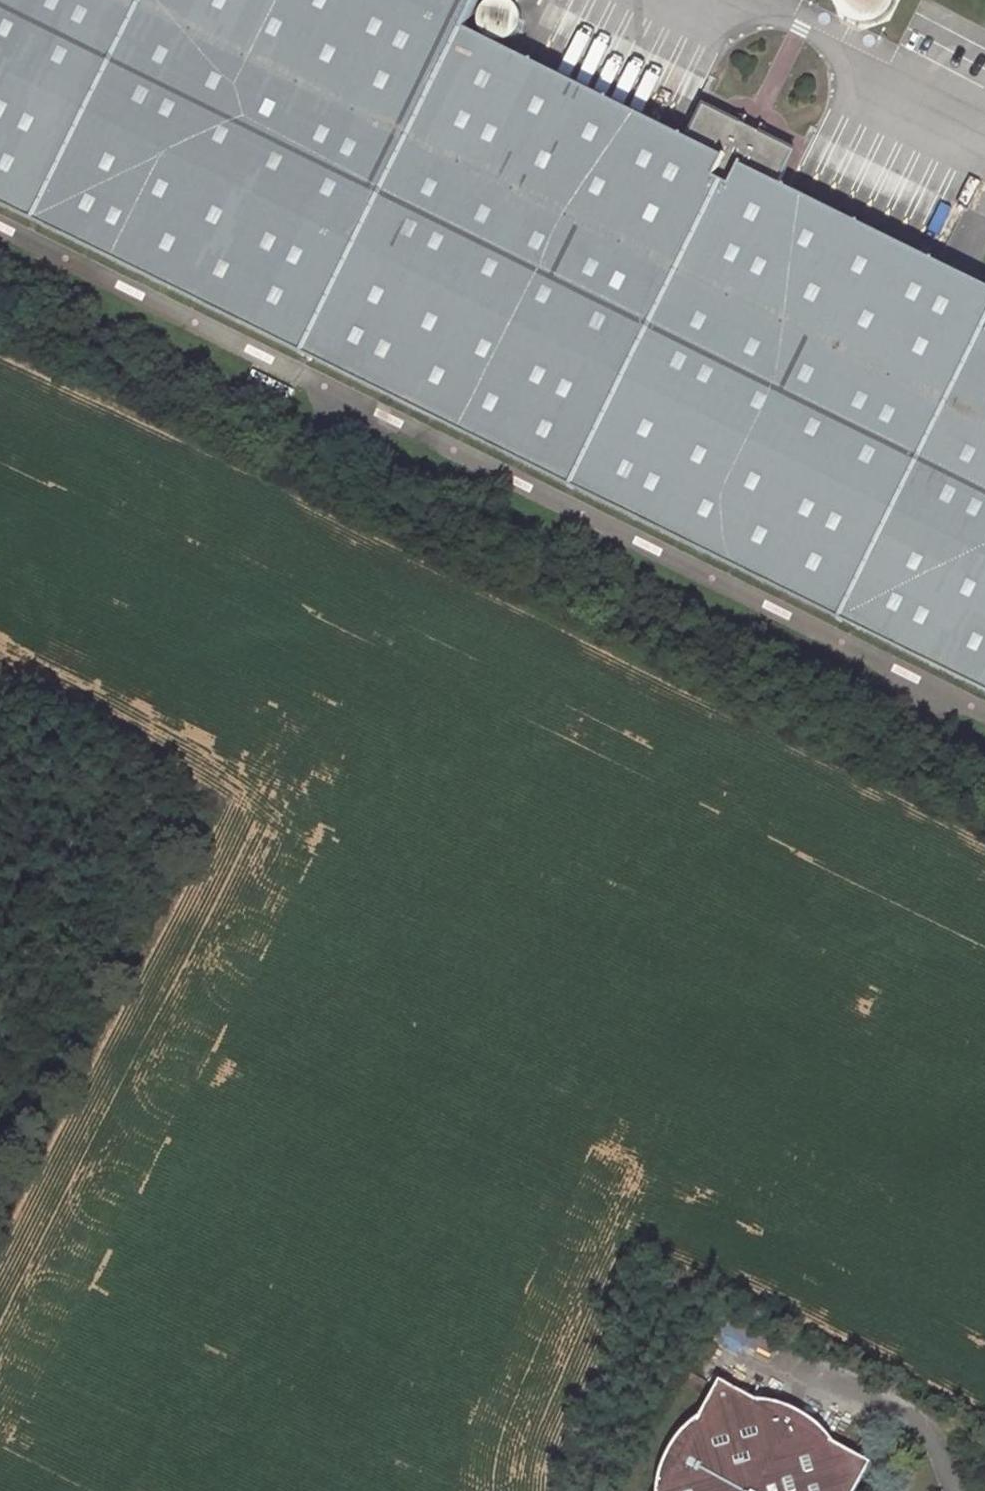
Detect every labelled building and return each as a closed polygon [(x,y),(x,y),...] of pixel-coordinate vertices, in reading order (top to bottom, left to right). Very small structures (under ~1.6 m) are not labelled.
[(267,336),(470,0),(0,0),(0,204),(267,336)] [(267,336),(810,603),(984,386),(984,284),(781,183),(788,168),(785,167),(793,151),(708,109),(700,125),(697,123),(690,138),(469,28),(483,0),(470,0),(267,336)] [(488,3),(486,5),(483,9),(482,12),(481,16),(481,21),(481,25),(483,28),(485,32),(489,35),(491,37),(496,39),(500,40),(504,40),(507,39),(511,37),(514,35),(517,33),(519,30),(521,26),(522,23),(522,19),(522,15),(521,13),(520,9),(518,6),(516,4),(519,0),(484,0),(488,3)] [(858,22),(861,23),(865,24),(870,24),(872,24),(877,23),(879,22),(882,21),(886,19),(890,17),(892,15),(894,13),(897,10),(898,8),(900,4),(901,1),(902,0),(837,0),(839,5),(840,7),(843,11),(848,16),(852,19),(856,21),(858,22)] [(810,603),(984,690),(984,386),(810,603)] [(874,1459),(722,1378),(661,1490),(857,1490),(874,1459)]
